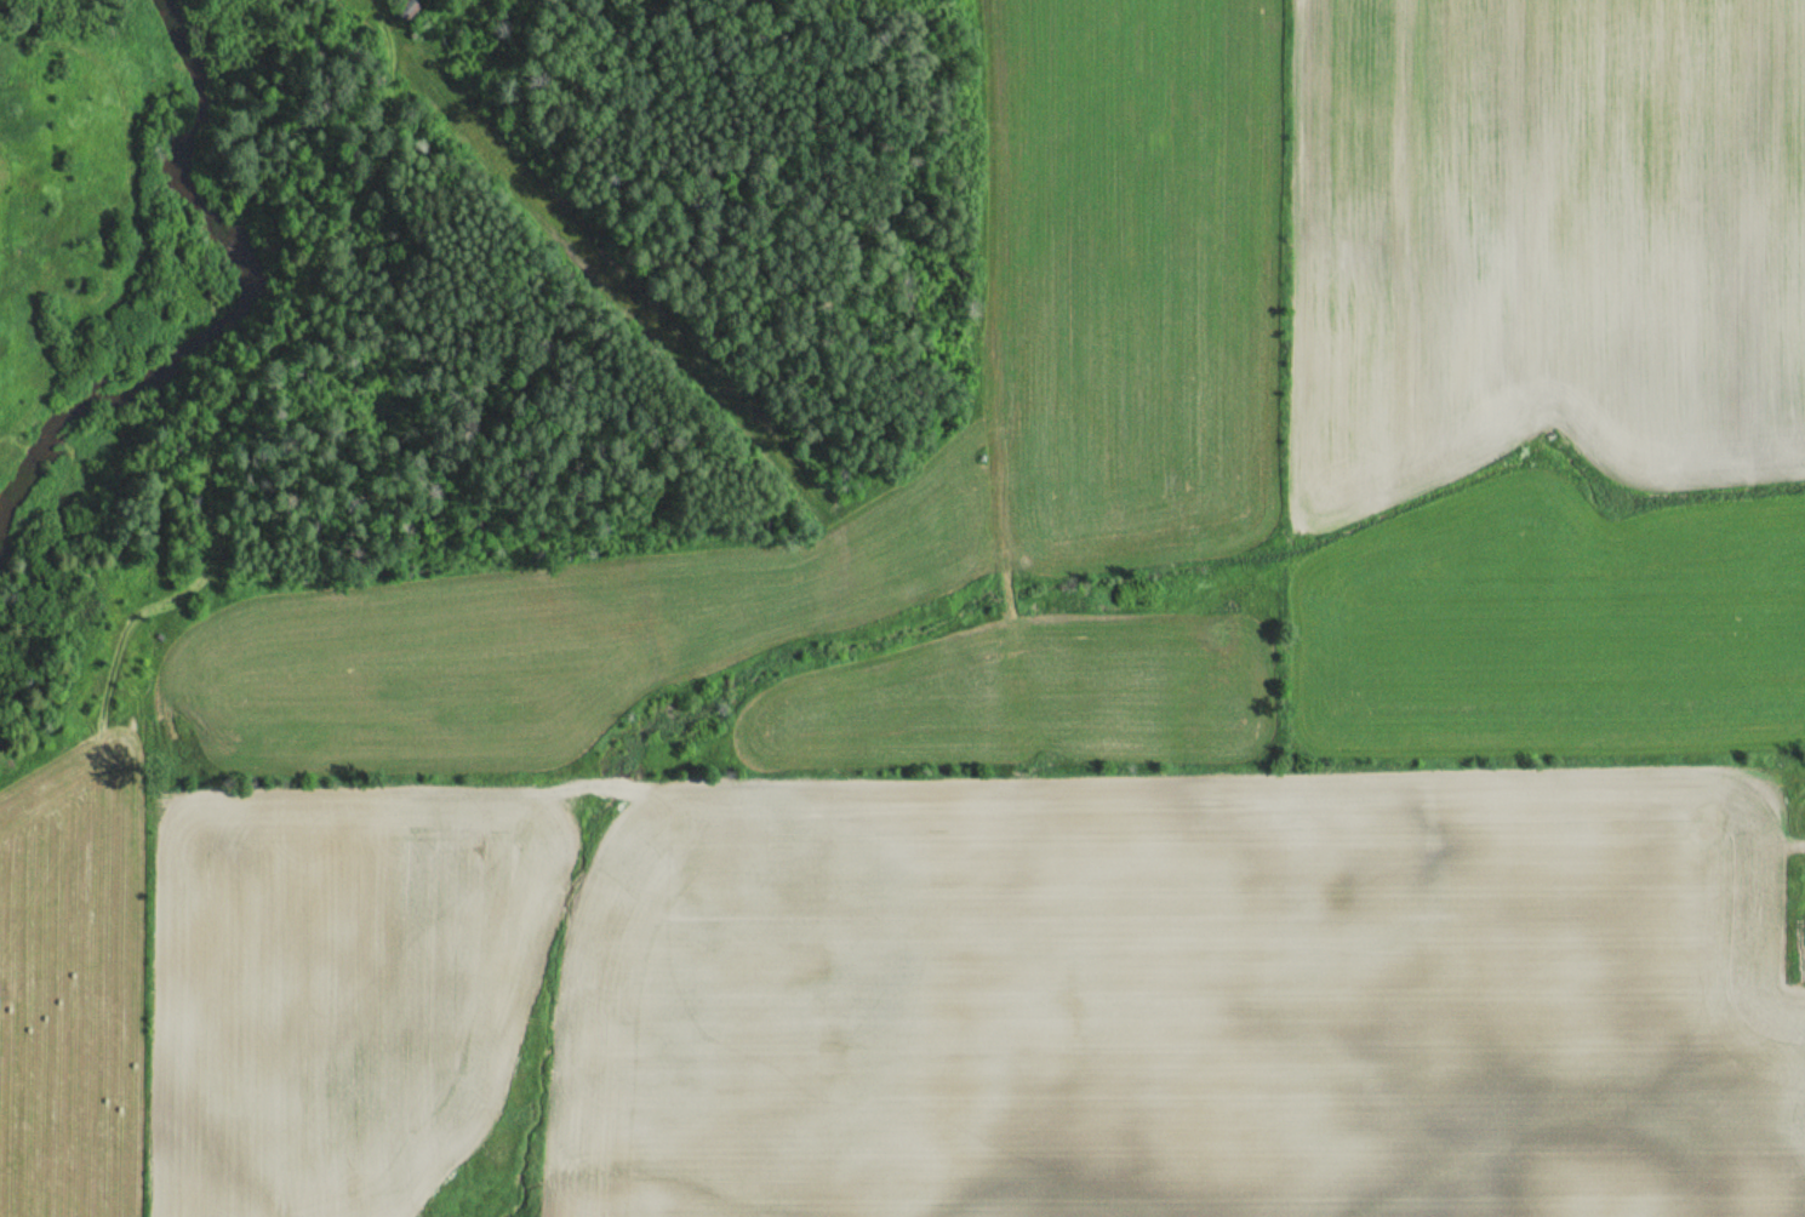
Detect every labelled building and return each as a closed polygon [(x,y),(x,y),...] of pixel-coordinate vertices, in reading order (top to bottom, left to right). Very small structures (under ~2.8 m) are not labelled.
[(421,4),(416,0),(404,0),(394,11),(406,21),(421,4)]
